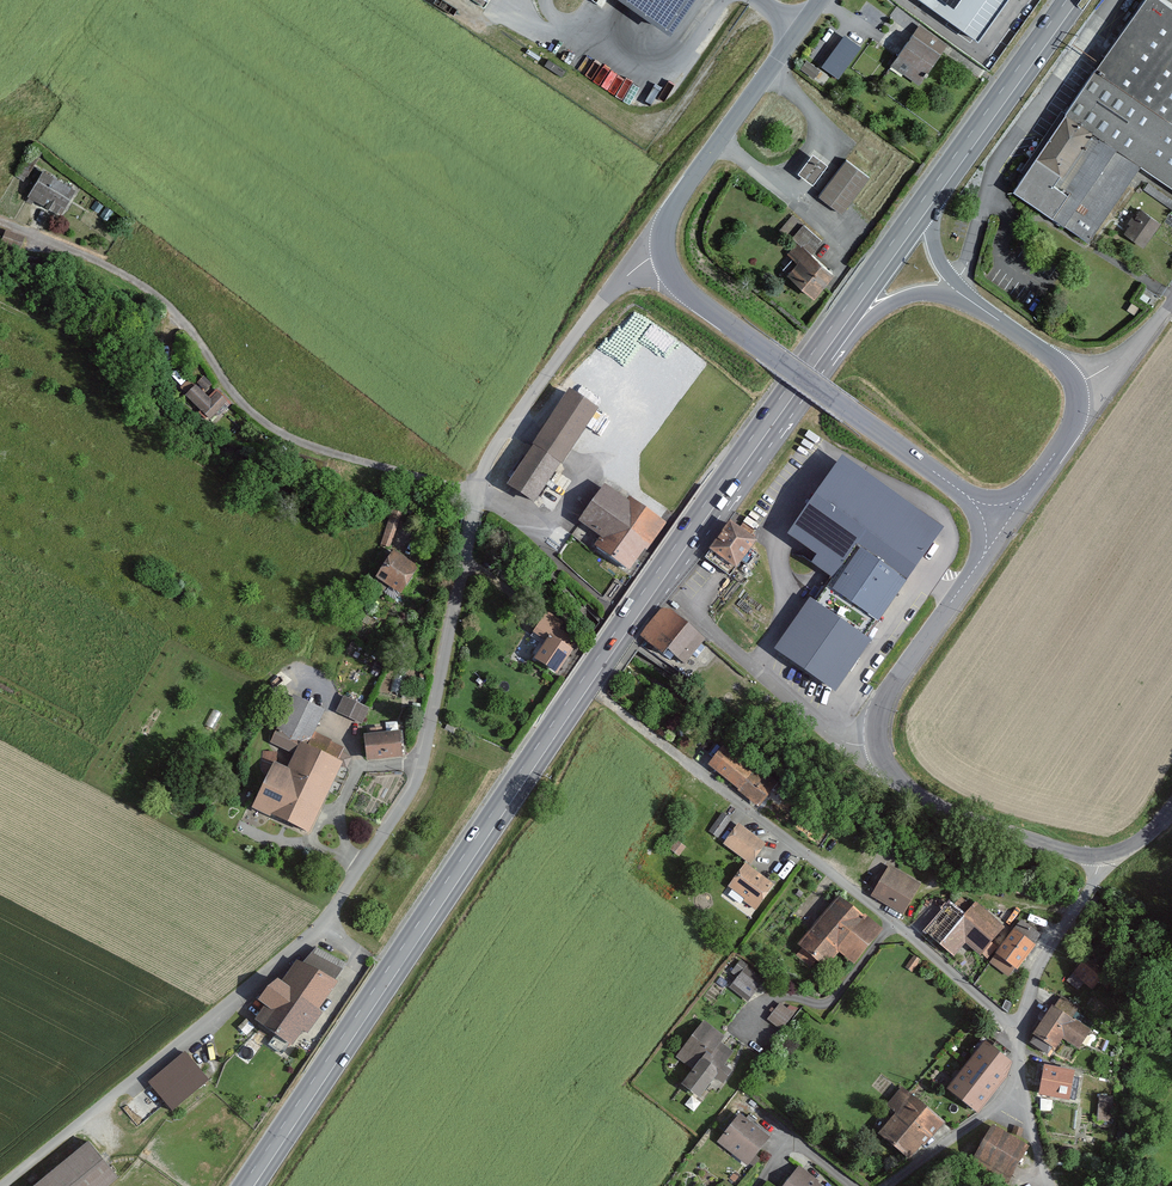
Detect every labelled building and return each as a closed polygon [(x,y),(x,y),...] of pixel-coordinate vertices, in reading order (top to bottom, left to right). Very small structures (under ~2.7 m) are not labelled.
[(690,0),(632,0),(670,27),(690,0)] [(979,33),(1001,0),(928,0),(979,33)] [(1017,187),(1092,239),(1146,163),(1171,181),(1171,0),(1149,0),(1017,187)] [(913,30),(893,61),(924,81),(945,51),(913,30)] [(861,45),(843,32),(820,65),(839,78),(861,45)] [(814,75),(820,66),(808,58),(802,66),(814,75)] [(814,151),(801,169),(816,180),(829,162),(814,151)] [(847,157),(820,193),(842,210),(870,174),(847,157)] [(45,169),(30,193),(61,212),(76,188),(45,169)] [(1162,220),(1141,205),(1124,230),(1145,245),(1162,220)] [(791,215),(783,228),(806,240),(813,228),(791,215)] [(797,239),(788,251),(799,260),(789,273),(818,294),(837,269),(797,239)] [(203,374),(196,381),(205,389),(212,382),(203,374)] [(212,420),(231,399),(217,386),(209,395),(195,382),(184,394),(212,420)] [(602,408),(574,389),(510,483),(538,502),(602,408)] [(947,526),(842,454),(789,532),(818,552),(811,564),(826,574),(775,648),(835,689),(947,526)] [(610,482),(582,520),(602,535),(595,544),(631,570),(666,522),(610,482)] [(388,546),(397,524),(388,521),(380,543),(388,546)] [(760,540),(734,521),(714,549),(740,568),(760,540)] [(420,567),(397,553),(382,577),(405,592),(420,567)] [(665,609),(647,635),(683,659),(691,648),(698,653),(708,638),(665,609)] [(553,635),(539,656),(561,672),(576,650),(553,635)] [(328,710),(291,692),(271,733),(300,747),(304,740),(312,744),(328,710)] [(344,695),(337,710),(363,722),(370,707),(344,695)] [(403,732),(369,734),(371,758),(405,756),(403,732)] [(276,761),(253,808),(311,835),(346,760),(312,744),(304,740),(300,747),(291,768),(276,761)] [(727,743),(710,763),(761,806),(778,786),(727,743)] [(722,810),(710,830),(719,835),(731,816),(722,810)] [(724,842),(752,862),(766,843),(739,822),(724,842)] [(746,864),(729,884),(756,906),(773,886),(746,864)] [(886,879),(875,896),(904,914),(915,896),(886,879)] [(843,893),(801,945),(828,966),(840,951),(856,963),(885,927),(843,893)] [(952,902),(929,930),(956,953),(967,941),(984,956),(1009,927),(981,902),(969,916),(952,902)] [(1016,928),(990,962),(1011,978),(1037,944),(1016,928)] [(270,1005),(261,1018),(294,1041),(335,982),(302,959),(286,982),(279,977),(263,1001),(270,1005)] [(1084,959),(1066,978),(1077,989),(1085,980),(1093,987),(1103,977),(1084,959)] [(738,975),(731,983),(749,998),(764,979),(741,960),(732,971),(738,975)] [(779,1003),(766,1018),(781,1030),(794,1015),(779,1003)] [(1058,1004),(1034,1040),(1053,1053),(1065,1036),(1084,1048),(1096,1030),(1058,1004)] [(704,1021),(682,1053),(698,1064),(685,1082),(705,1096),(719,1076),(725,1081),(735,1067),(726,1060),(737,1044),(704,1021)] [(974,1028),(936,1073),(976,1107),(1014,1062),(974,1028)] [(186,1050),(151,1080),(175,1108),(210,1079),(186,1050)] [(1077,1071),(1047,1065),(1042,1093),(1072,1099),(1077,1071)] [(902,1086),(873,1120),(911,1152),(940,1118),(902,1086)] [(741,1113),(721,1139),(753,1163),(773,1137),(741,1113)] [(35,1185),(108,1185),(121,1175),(91,1139),(35,1185)] [(783,1185),(831,1185),(800,1163),(783,1185)]
